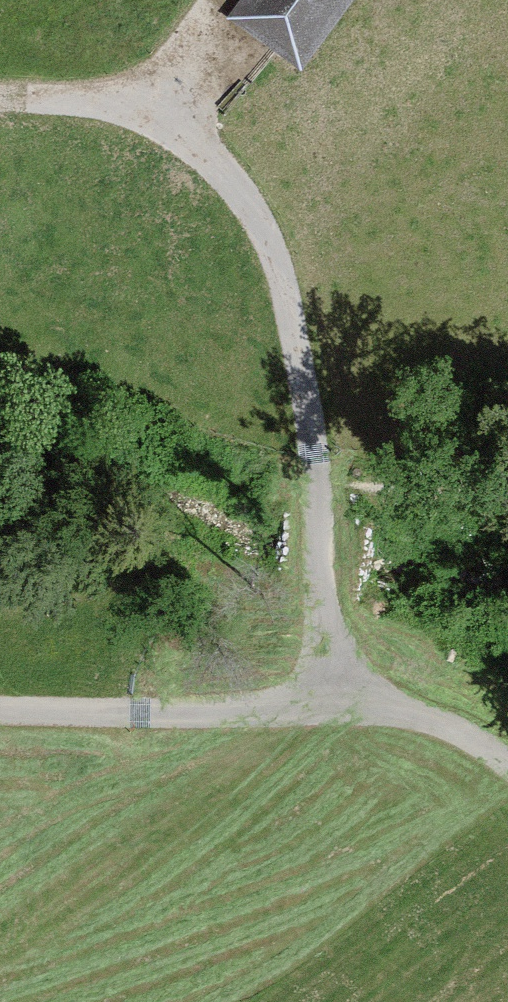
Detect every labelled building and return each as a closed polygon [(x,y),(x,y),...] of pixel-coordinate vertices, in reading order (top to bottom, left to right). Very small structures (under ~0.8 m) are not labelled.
[(210,27),(283,80),(341,0),(229,0),(210,27)]
